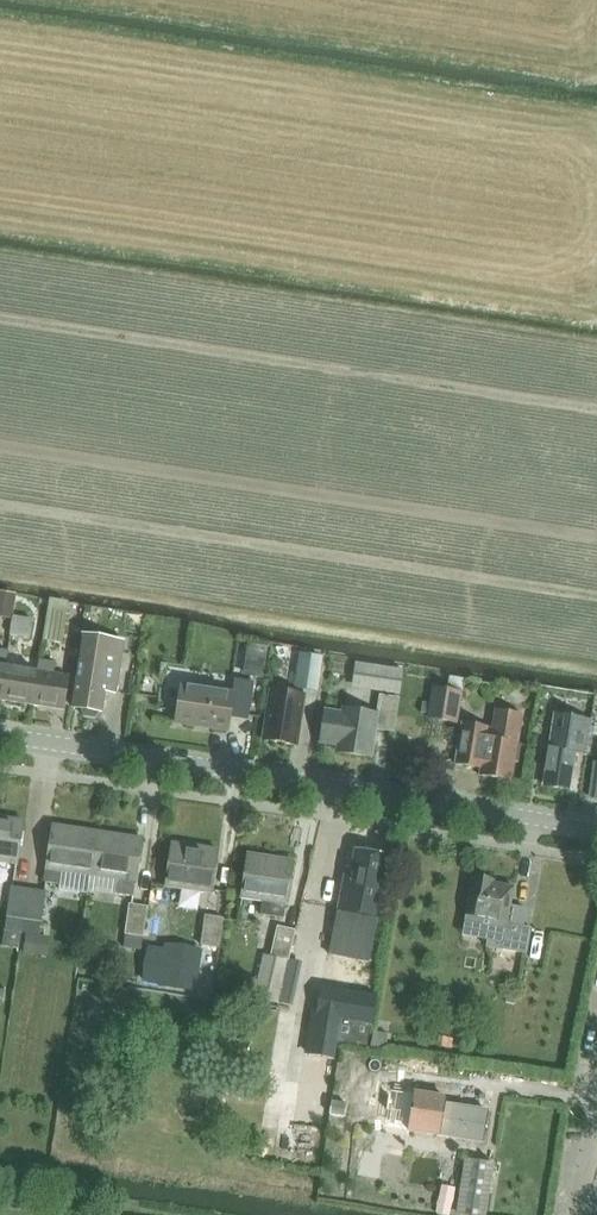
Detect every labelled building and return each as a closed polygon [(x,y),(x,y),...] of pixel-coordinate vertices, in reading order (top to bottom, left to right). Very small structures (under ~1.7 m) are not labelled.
[(18,596),(0,593),(0,613),(13,615),(15,615),(18,596)] [(68,601),(49,598),(43,640),(61,643),(68,601)] [(13,615),(10,634),(30,638),(33,618),(15,615),(13,615)] [(85,635),(73,707),(81,709),(84,716),(93,718),(95,718),(100,712),(101,712),(104,691),(115,693),(119,667),(123,641),(114,640),(85,635)] [(301,654),(297,683),(319,687),(324,657),(301,654)] [(37,672),(32,705),(63,710),(68,677),(54,675),(56,663),(39,660),(37,672)] [(356,663),(353,685),(399,692),(402,670),(356,663)] [(5,667),(0,700),(32,705),(37,672),(5,667)] [(179,701),(176,723),(215,729),(216,727),(226,729),(226,731),(227,731),(230,717),(248,720),(254,683),(235,680),(233,693),(182,685),(179,701)] [(428,713),(427,717),(457,722),(462,693),(448,690),(433,688),(430,702),(428,713)] [(272,690),(264,740),(295,745),(303,695),(272,690)] [(347,715),(327,711),(321,741),(342,745),(341,750),(376,756),(381,728),(396,731),(401,699),(384,696),(380,714),(348,708),(347,715)] [(463,723),(455,764),(481,768),(480,775),(493,778),(495,781),(502,783),(506,780),(510,781),(514,761),(518,762),(521,746),(517,745),(522,714),(497,710),(493,728),(463,723)] [(543,785),(569,789),(576,746),(585,748),(590,721),(554,715),(543,785)] [(18,862),(24,819),(0,815),(0,860),(18,862)] [(53,824),(44,881),(60,884),(62,870),(91,875),(98,832),(54,825),(53,824)] [(98,832),(91,875),(120,879),(117,894),(133,896),(142,838),(141,838),(98,832)] [(172,843),(166,886),(212,893),(218,849),(217,849),(173,843),(173,842),(172,842),(172,843)] [(345,869),(329,954),(369,963),(389,857),(366,852),(355,850),(353,857),(351,870),(345,869)] [(261,912),(284,916),(286,902),(288,903),(294,860),(249,853),(242,895),(263,899),(261,912)] [(514,886),(493,882),(494,880),(473,876),(466,914),(492,919),(487,944),(526,951),(530,928),(522,927),(526,908),(510,906),(514,886)] [(11,886),(7,916),(24,919),(29,889),(11,886)] [(29,889),(24,919),(41,921),(42,921),(46,891),(29,889)] [(129,904),(125,934),(143,937),(147,907),(129,904)] [(205,916),(201,946),(219,948),(223,918),(205,916)] [(270,955),(288,959),(295,930),(277,926),(270,955)] [(194,988),(200,950),(165,945),(165,950),(149,948),(145,980),(159,982),(159,984),(183,987),(183,986),(194,988)] [(245,976),(241,994),(278,1003),(288,960),(270,956),(264,954),(258,979),(245,976)] [(73,976),(72,992),(97,994),(98,978),(73,976)] [(316,1014),(309,1054),(334,1058),(337,1041),(367,1046),(370,1023),(372,1023),(377,995),(320,986),(316,1014)] [(448,1104),(450,1096),(420,1091),(413,1129),(485,1141),(490,1111),(448,1104)] [(346,1102),(332,1100),(330,1113),(344,1115),(346,1102)] [(465,1160),(457,1214),(486,1214),(494,1164),(465,1160)]
